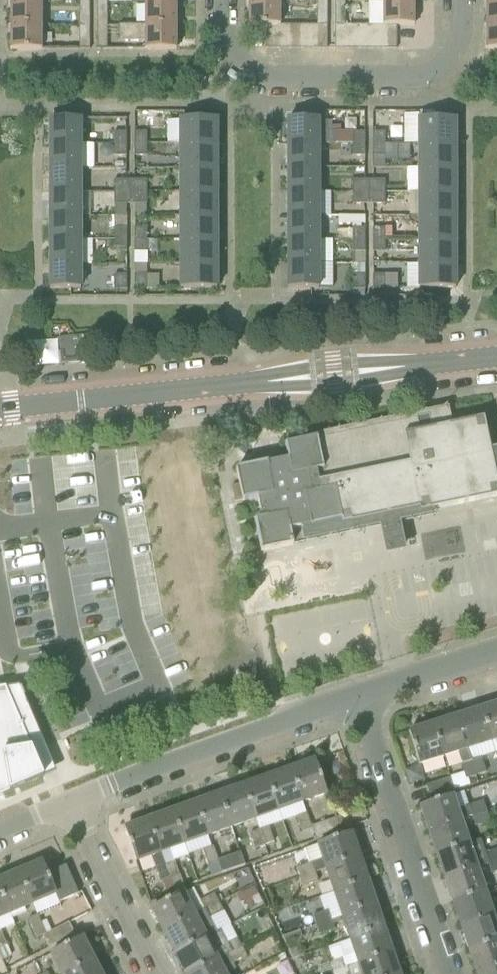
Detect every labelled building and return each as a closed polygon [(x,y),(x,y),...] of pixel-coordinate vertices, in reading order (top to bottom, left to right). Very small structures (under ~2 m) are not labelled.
[(10,26),(42,26),(42,1),(10,2),(10,26)] [(80,1),(80,25),(90,26),(90,1),(80,1)] [(108,26),(108,1),(98,1),(98,26),(108,26)] [(177,25),(177,1),(145,1),(145,25),(145,26),(177,25)] [(266,26),(279,26),(279,18),(279,1),(249,1),(249,26),(266,26)] [(318,1),(318,18),(318,25),(328,25),(328,1),(318,1)] [(346,1),(336,1),(336,25),(346,25),(346,1)] [(415,1),(382,1),(382,25),(384,25),(397,25),(415,25),(415,1)] [(496,25),(496,1),(486,1),(486,26),(496,25)] [(90,26),(80,25),(80,49),(90,49),(90,26)] [(145,49),(177,50),(177,25),(145,26),(145,25),(120,25),(120,41),(145,41),(145,49)] [(291,26),(291,49),(303,49),(303,25),(291,26)] [(303,25),(303,49),(315,49),(315,25),(303,25)] [(328,49),(328,25),(318,25),(315,25),(315,49),(328,49)] [(335,49),(348,49),(348,25),(346,25),(336,25),(335,49)] [(348,25),(348,49),(360,49),(360,25),(348,25)] [(372,25),(360,25),(360,49),(372,49),(372,25)] [(384,49),(384,25),(382,25),(372,25),(372,49),(384,49)] [(397,49),(397,25),(384,25),(384,49),(397,49)] [(496,50),(496,25),(486,26),(486,50),(496,50)] [(10,26),(10,50),(42,50),(42,26),(10,26)] [(98,49),(108,49),(108,26),(98,26),(98,49)] [(279,49),(279,26),(266,26),(266,49),(279,49)] [(291,26),(279,26),(279,49),(291,49),(291,26)] [(288,143),(318,143),(318,119),(318,118),(288,119),(288,143)] [(81,143),(81,119),(50,119),(50,143),(81,143)] [(217,119),(181,119),(181,143),(217,143),(217,119)] [(419,143),(456,143),(456,119),(419,119),(419,143)] [(115,143),(127,143),(127,132),(114,132),(115,143)] [(135,144),(148,144),(147,132),(135,132),(135,144)] [(353,143),(353,132),(331,132),(331,143),(341,143),(353,143)] [(353,143),(365,143),(365,132),(353,132),(353,143)] [(374,132),(374,143),(386,143),(386,133),(374,132)] [(50,143),(50,168),(82,167),(95,167),(95,143),(81,143),(50,143)] [(127,143),(115,143),(115,156),(127,156),(127,143)] [(181,143),(181,168),(217,168),(217,143),(181,143)] [(318,167),(318,143),(288,143),(288,168),(318,167)] [(353,156),(365,156),(365,143),(353,143),(353,156)] [(386,143),(374,143),(374,156),(374,169),(386,168),(386,161),(398,161),(398,156),(398,144),(386,144),(386,143)] [(419,143),(419,167),(456,167),(456,143),(419,143)] [(148,144),(135,144),(135,156),(148,156),(148,144)] [(50,192),(82,192),(82,167),(50,168),(50,192)] [(318,192),(318,167),(288,168),(288,192),(318,192)] [(407,192),(419,192),(456,192),(456,167),(419,167),(407,168),(407,192)] [(181,168),(181,192),(217,192),(217,168),(181,168)] [(115,180),(115,192),(132,192),(131,180),(115,180)] [(132,192),(148,192),(147,180),(131,180),(132,192)] [(353,180),(353,192),(369,192),(369,180),(353,180)] [(369,180),(369,192),(386,192),(386,180),(369,180)] [(50,216),(81,216),(82,192),(50,192),(50,216)] [(132,204),(132,192),(115,192),(115,204),(115,216),(128,216),(128,204),(132,204)] [(148,192),(132,192),(132,204),(135,204),(135,216),(147,216),(146,203),(148,203),(148,192)] [(181,192),(181,216),(217,216),(217,192),(181,192)] [(319,216),(318,192),(288,192),(288,216),(319,216)] [(369,192),(353,192),(354,204),(369,204),(369,192)] [(386,204),(386,192),(369,192),(369,204),(386,204)] [(419,192),(419,216),(456,216),(456,192),(419,192)] [(50,240),(81,240),(81,216),(50,216),(50,240)] [(115,216),(115,240),(127,240),(128,216),(115,216)] [(181,216),(181,240),(217,240),(217,216),(181,216)] [(288,240),(319,240),(319,216),(288,216),(288,240)] [(419,216),(419,240),(456,240),(456,216),(419,216)] [(135,240),(148,240),(147,228),(135,228),(135,240)] [(353,228),(353,240),(366,240),(366,228),(353,228)] [(373,240),(386,240),(386,237),(386,228),(373,228),(373,240)] [(50,264),(81,264),(81,240),(50,240),(50,264)] [(127,252),(127,240),(115,240),(115,252),(127,252)] [(148,252),(148,240),(135,240),(135,252),(148,252)] [(181,240),(181,264),(218,264),(217,240),(181,240)] [(319,241),(319,240),(288,240),(288,264),(319,264),(319,263),(333,263),(332,240),(319,241)] [(353,240),(353,252),(366,252),(366,240),(353,240)] [(386,252),(386,240),(373,240),(374,252),(386,252)] [(419,240),(419,264),(456,264),(456,240),(419,240)] [(50,288),(81,288),(81,264),(50,264),(50,288)] [(181,264),(181,289),(218,288),(218,264),(181,264)] [(288,288),(319,288),(319,264),(288,264),(288,288)] [(419,264),(419,288),(456,288),(456,264),(419,264)] [(385,289),(385,275),(374,274),(374,289),(385,289)] [(115,289),(127,289),(127,275),(115,275),(115,289)] [(135,289),(147,289),(147,275),(135,275),(135,289)] [(365,289),(366,275),(354,276),(353,289),(365,289)] [(92,335),(59,338),(62,363),(94,360),(92,335)] [(235,502),(243,501),(258,499),(262,519),(255,520),(262,552),(294,545),(353,533),(380,527),(386,556),(407,552),(400,523),(435,516),(434,510),(496,497),(496,449),(491,450),(484,419),(404,435),(410,463),(319,482),(317,471),(325,469),(318,439),(318,438),(285,445),(289,459),(268,464),(268,463),(236,469),(239,485),(232,486),(235,502)] [(496,740),(496,704),(481,709),(491,742),(496,740)] [(491,742),(481,709),(457,717),(467,750),(468,749),(491,742)] [(433,724),(443,757),(459,752),(463,764),(461,764),(467,779),(476,776),(471,761),(472,761),(468,749),(467,750),(457,717),(433,724)] [(409,732),(419,765),(443,757),(433,724),(409,732)] [(482,758),(472,761),(471,761),(476,776),(487,772),(482,758)] [(303,802),(327,793),(316,761),(292,770),(303,802)] [(268,778),(279,810),(303,802),(292,770),(268,778)] [(243,787),(255,819),(279,810),(268,778),(243,787)] [(450,778),(426,786),(430,798),(454,790),(450,778)] [(232,827),(255,819),(243,787),(221,795),(232,827)] [(232,827),(221,795),(196,804),(208,836),(232,827)] [(452,796),(420,807),(429,832),(461,821),(472,817),(469,806),(457,810),(452,796)] [(472,817),(488,812),(484,801),(469,806),(472,817)] [(184,844),(208,836),(196,804),(173,812),(184,844)] [(171,849),(184,844),(173,812),(149,820),(160,853),(161,852),(166,865),(170,879),(174,888),(175,887),(177,892),(185,887),(181,875),(180,875),(171,849)] [(491,822),(488,812),(472,817),(476,827),(491,822)] [(312,827),(312,826),(308,813),(298,817),(303,832),(313,829),(312,827)] [(344,829),(341,818),(340,817),(312,826),(312,827),(313,829),(316,839),(344,829)] [(125,829),(136,861),(160,853),(149,820),(125,829)] [(437,855),(469,844),(461,821),(429,832),(437,855)] [(259,831),(264,845),(275,841),(269,827),(259,831)] [(256,849),(264,845),(259,831),(251,833),(256,849)] [(359,857),(351,833),(319,844),(319,845),(305,850),(309,864),(298,868),(301,877),(315,872),(316,873),(327,869),(327,868),(359,857)] [(469,844),(437,855),(445,879),(477,868),(490,864),(496,861),(496,850),(486,853),(481,840),(469,844)] [(219,860),(215,846),(212,847),(217,862),(218,862),(222,873),(245,865),(241,852),(219,860)] [(203,850),(212,876),(222,873),(218,862),(217,862),(212,847),(203,850)] [(335,892),(367,881),(359,857),(327,868),(327,869),(335,892)] [(78,894),(66,866),(48,873),(43,862),(20,872),(33,904),(57,894),(60,902),(78,894)] [(161,883),(170,879),(166,865),(156,868),(161,883)] [(485,892),(480,878),(477,868),(445,879),(453,903),(485,892)] [(33,904),(20,872),(0,881),(0,890),(10,914),(33,904)] [(315,872),(301,877),(304,887),(319,882),(316,873),(315,872)] [(340,906),(328,910),(332,920),(343,916),(375,905),(367,881),(335,892),(340,906)] [(254,886),(242,893),(251,909),(263,903),(254,886)] [(10,914),(0,890),(0,918),(10,914)] [(164,931),(194,915),(183,894),(183,892),(152,908),(164,931)] [(485,892),(453,903),(461,927),(493,915),(485,892)] [(82,893),(57,905),(64,920),(89,909),(82,893)] [(201,901),(205,910),(220,903),(216,895),(215,893),(201,901)] [(220,903),(205,910),(210,919),(224,912),(220,903)] [(351,940),(383,928),(375,905),(343,916),(351,940)] [(314,915),(317,925),(332,920),(328,910),(324,912),(314,915)] [(496,941),(496,927),(496,925),(496,924),(496,914),(493,915),(461,927),(469,950),(496,941)] [(45,935),(47,934),(39,915),(29,919),(37,938),(45,935)] [(164,931),(176,953),(206,938),(195,916),(194,915),(164,931)] [(332,920),(317,925),(320,935),(335,930),(332,920)] [(75,934),(69,923),(47,934),(45,935),(47,935),(43,937),(49,948),(75,934)] [(351,940),(356,954),(330,963),(333,973),(391,952),(383,928),(351,940)] [(286,943),(303,937),(300,930),(299,930),(299,931),(283,936),(286,943)] [(82,938),(82,937),(51,953),(62,973),(66,973),(93,960),(82,938)] [(218,960),(212,949),(206,938),(176,953),(186,973),(190,973),(218,960)] [(229,954),(243,947),(238,938),(224,946),(229,954)] [(469,950),(477,973),(478,973),(496,968),(496,941),(469,950)] [(233,963),(247,956),(243,947),(229,954),(233,963)] [(298,957),(295,949),(289,951),(293,959),(298,957)] [(391,952),(333,973),(334,973),(399,973),(391,952)] [(93,960),(66,973),(101,973),(93,960)] [(218,960),(190,973),(225,973),(218,960)]
